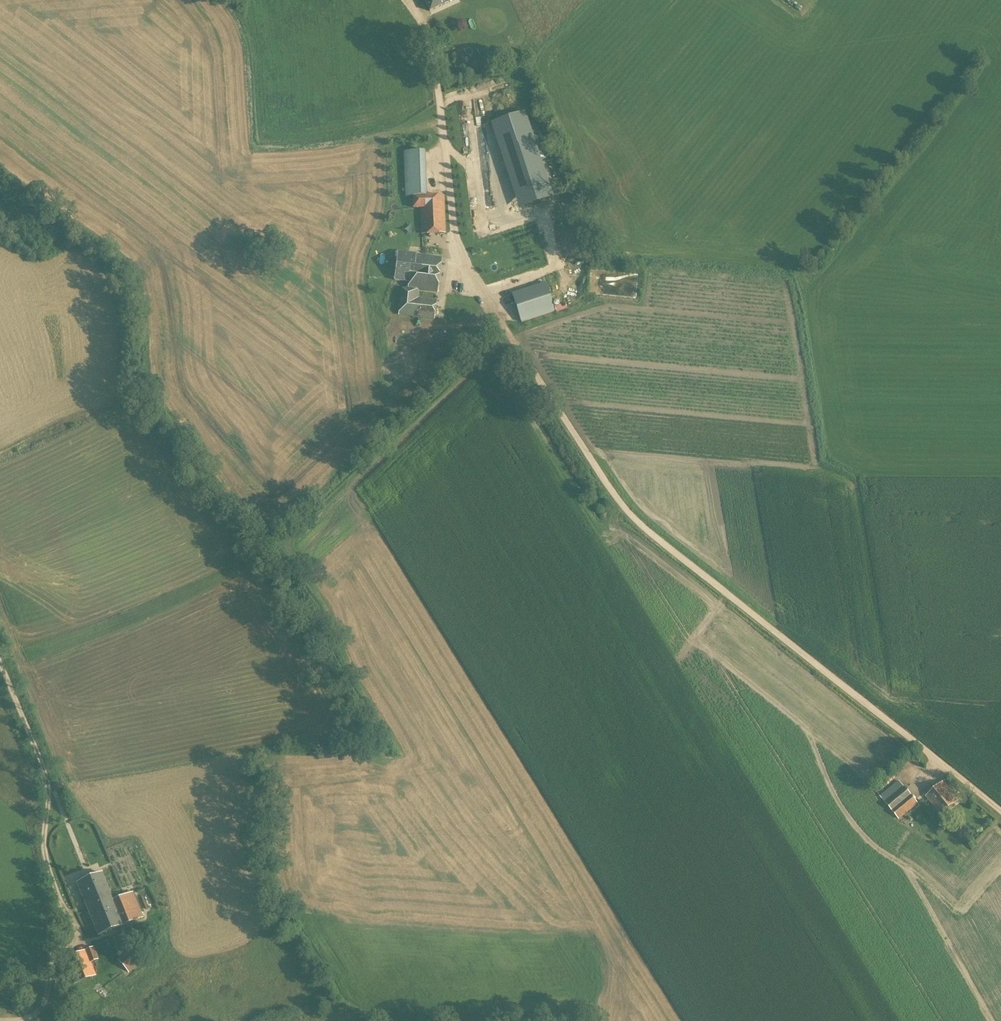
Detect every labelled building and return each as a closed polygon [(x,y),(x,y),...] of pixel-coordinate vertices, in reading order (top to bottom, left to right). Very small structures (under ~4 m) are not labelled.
[(429,12),(454,1),(454,0),(424,0),(429,12)] [(526,112),(494,125),(504,152),(536,139),(526,112)] [(438,196),(426,196),(424,152),(403,152),(405,197),(412,197),(412,209),(420,209),(421,235),(445,234),(444,195),(438,196)] [(402,288),(398,315),(434,319),(436,300),(418,298),(419,291),(437,293),(441,258),(416,255),(416,254),(398,252),(394,280),(408,282),(407,289),(402,288)] [(544,282),(511,293),(520,323),(554,312),(544,282)] [(879,797),(899,819),(918,803),(898,780),(879,797)] [(945,781),(926,796),(941,815),(960,799),(945,781)] [(142,917),(132,892),(113,900),(102,873),(77,883),(98,935),(142,917)] [(99,959),(94,946),(64,958),(74,983),(96,975),(91,962),(99,959)] [(118,960),(129,972),(141,961),(140,960),(142,959),(138,955),(134,958),(128,951),(118,960)]
